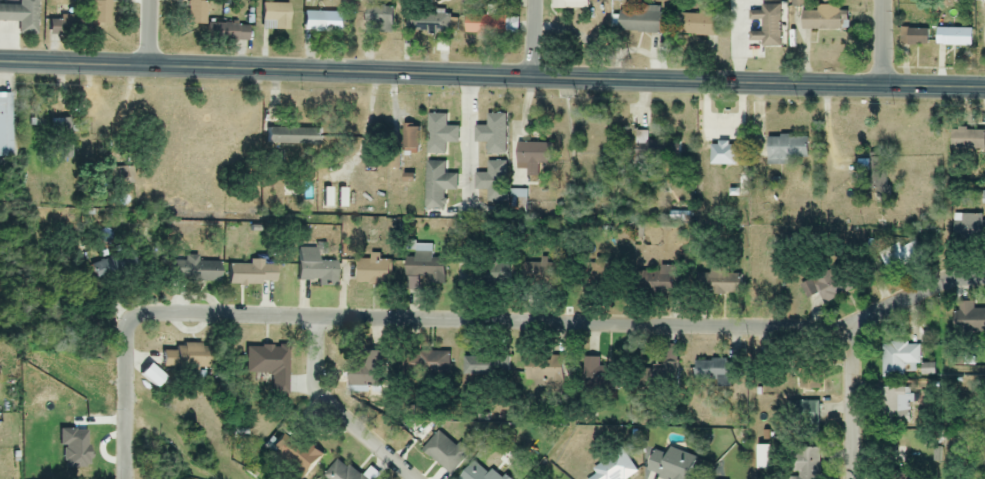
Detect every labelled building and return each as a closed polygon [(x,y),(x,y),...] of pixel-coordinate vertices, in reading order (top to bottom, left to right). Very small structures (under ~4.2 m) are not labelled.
[(587,0),(551,0),(551,10),(587,10),(587,0)] [(264,4),(264,30),(288,30),(288,4),(264,4)] [(364,33),(392,33),(392,6),(364,6),(364,33)] [(779,6),(760,6),(760,13),(749,13),(749,43),(760,43),(760,48),(779,48),(779,6)] [(659,7),(618,7),(618,33),(659,33),(659,7)] [(846,31),(846,12),(801,13),(801,31),(846,31)] [(304,32),(340,32),(340,13),(304,13),(304,32)] [(409,34),(456,34),(456,14),(409,14),(409,34)] [(678,35),(715,36),(715,15),(678,15),(678,35)] [(516,17),(463,16),(463,35),(516,36),(516,17)] [(970,29),(934,29),(934,46),(970,46),(970,29)] [(926,46),(926,30),(902,30),(902,46),(926,46)] [(445,155),(446,144),(458,144),(458,127),(446,127),(446,115),(427,115),(426,155),(445,155)] [(505,155),(505,115),(486,115),(486,127),(474,127),(474,143),(487,143),(487,155),(505,155)] [(418,127),(402,127),(402,152),(418,152),(418,127)] [(318,130),(264,130),(264,145),(318,145),(318,130)] [(983,130),(950,130),(950,150),(983,150),(983,130)] [(806,138),(766,138),(766,164),(806,164),(806,138)] [(631,166),(680,169),(681,142),(632,139),(631,166)] [(516,170),(525,170),(525,177),(538,177),(538,165),(551,165),(551,144),(516,144),(516,170)] [(445,211),(445,192),(456,192),(456,175),(445,175),(445,163),(425,163),(425,211),(445,211)] [(487,163),(487,175),(475,175),(474,190),(487,191),(486,203),(505,203),(506,163),(487,163)] [(526,190),(510,190),(510,218),(526,218),(526,190)] [(984,244),(984,222),(982,222),(982,215),(952,215),(952,244),(984,244)] [(914,261),(906,240),(877,251),(885,272),(914,261)] [(445,285),(445,259),(431,259),(431,243),(405,243),(404,284),(445,285)] [(335,263),(314,262),(315,249),(296,249),(295,285),(334,286),(335,263)] [(379,258),(356,258),(356,285),(390,285),(390,261),(379,261),(379,258)] [(591,260),(591,283),(614,283),(614,260),(591,260)] [(539,263),(522,263),(522,286),(560,286),(560,261),(539,261),(539,263)] [(219,262),(181,262),(181,283),(219,283),(219,262)] [(225,264),(225,285),(275,285),(275,265),(263,265),(263,264),(225,264)] [(509,264),(463,265),(464,278),(473,278),(473,286),(509,285),(509,264)] [(850,294),(841,267),(799,281),(805,298),(820,293),(823,304),(850,294)] [(741,295),(742,274),(692,273),(692,295),(741,295)] [(678,296),(678,274),(642,274),(642,296),(678,296)] [(974,309),(974,303),(952,303),(952,335),(984,335),(984,309),(974,309)] [(919,344),(881,344),(881,378),(918,378),(918,376),(933,375),(933,365),(919,365),(919,344)] [(207,371),(207,347),(161,346),(160,369),(207,371)] [(287,395),(287,346),(245,346),(245,375),(269,375),(269,395),(287,395)] [(448,352),(409,352),(409,375),(448,375),(448,352)] [(360,354),(359,371),(346,370),(345,387),(379,389),(381,355),(360,354)] [(462,376),(508,376),(508,357),(462,357),(462,376)] [(732,360),(692,360),(692,385),(716,385),(716,388),(732,388),(732,360)] [(640,368),(640,389),(678,389),(678,362),(659,362),(659,368),(640,368)] [(139,373),(151,388),(160,380),(148,365),(139,373)] [(562,392),(562,365),(524,365),(524,381),(535,381),(535,392),(562,392)] [(820,390),(820,372),(799,372),(799,390),(820,390)] [(881,420),(912,420),(912,388),(881,388),(881,420)] [(818,402),(788,402),(788,434),(818,434),(818,402)] [(268,451),(305,478),(321,455),(284,428),(268,451)] [(420,451),(449,476),(466,456),(437,431),(420,451)] [(819,448),(788,448),(788,478),(819,478),(819,448)] [(659,478),(688,478),(695,457),(669,449),(667,454),(653,450),(645,475),(659,478)] [(626,453),(589,467),(593,478),(590,478),(629,478),(635,477),(626,453)] [(908,454),(889,455),(890,478),(910,478),(908,454)] [(323,478),(363,478),(336,458),(322,478),(323,478)] [(495,467),(487,475),(473,461),(456,478),(506,478),(495,467)]
